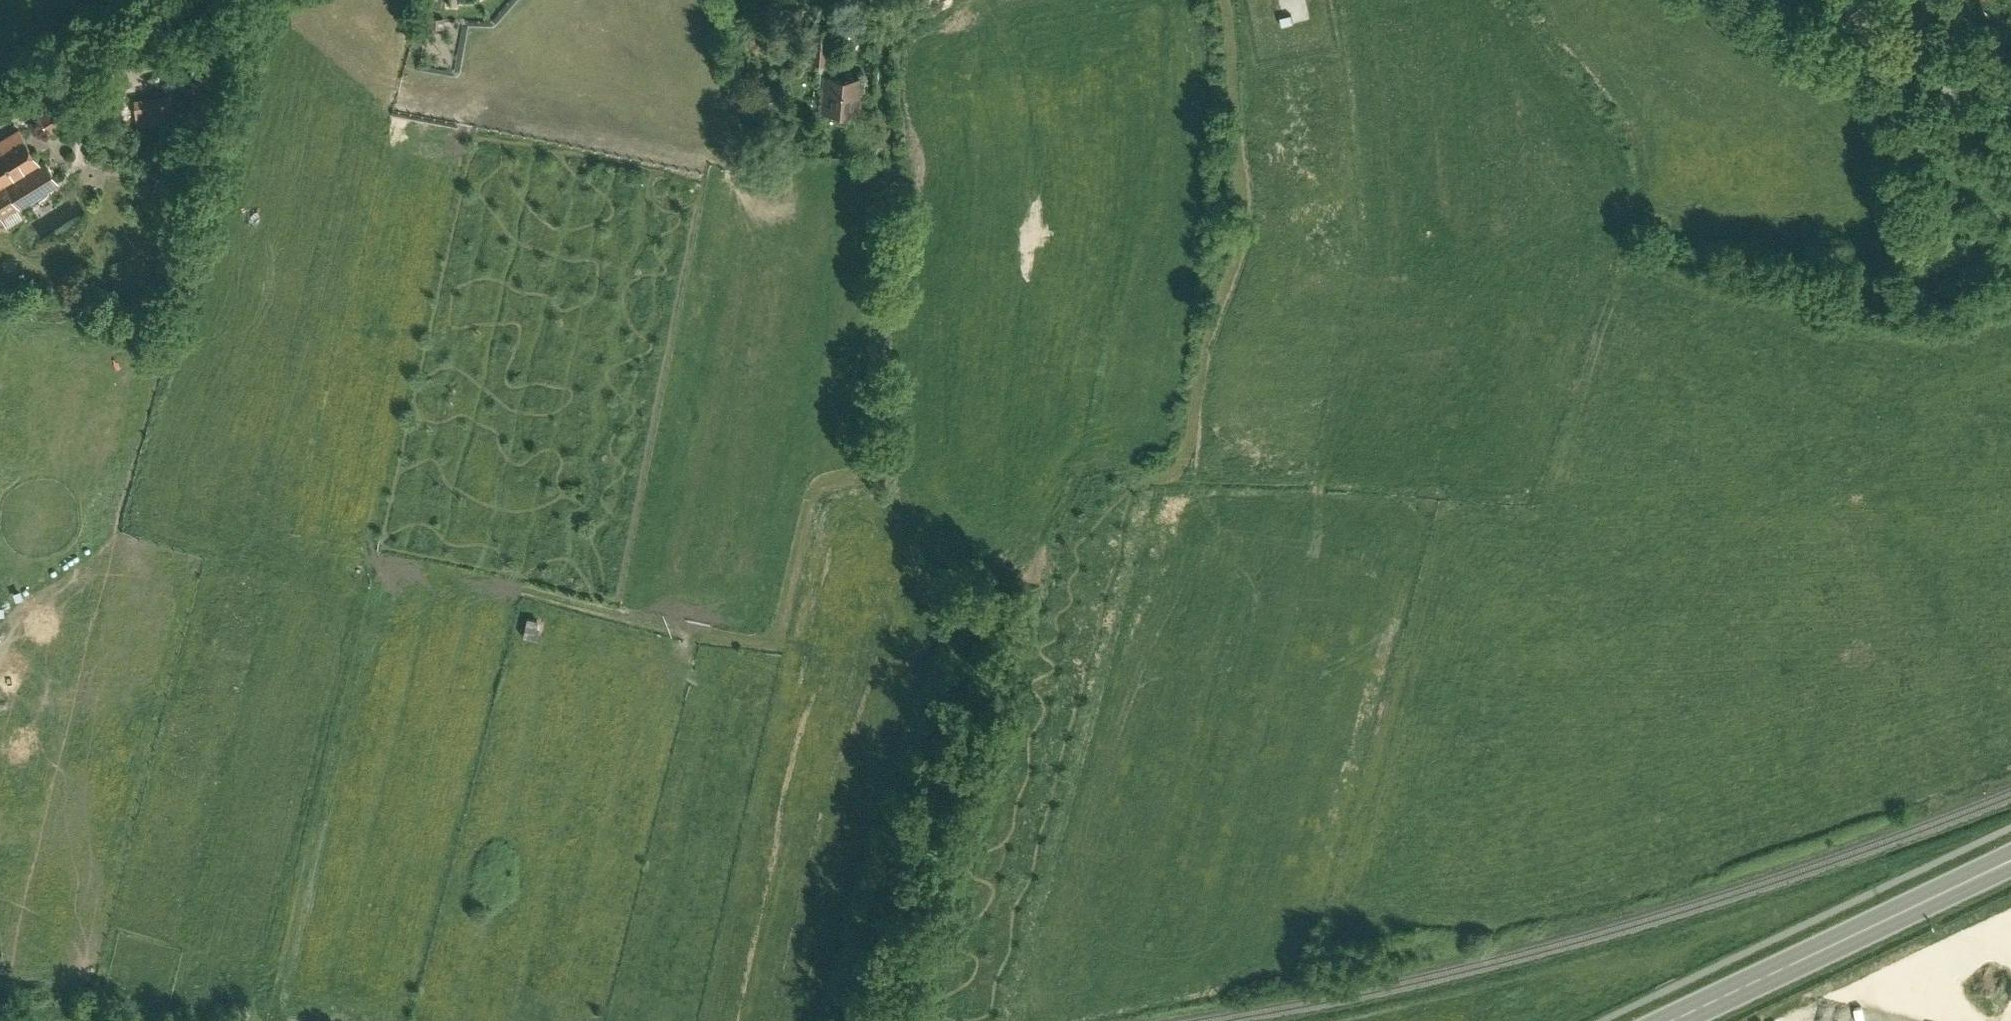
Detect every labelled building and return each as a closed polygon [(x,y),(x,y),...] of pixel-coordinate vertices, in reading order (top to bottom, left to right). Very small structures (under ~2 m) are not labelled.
[(1291,13),(1281,15),(1282,23),(1292,22),(1291,13)] [(868,66),(832,62),(828,99),(845,101),(864,103),(868,66)] [(48,129),(69,117),(58,98),(37,110),(48,129)] [(174,121),(171,101),(136,105),(139,125),(174,121)] [(864,103),(845,101),(844,109),(866,111),(867,103),(864,103)] [(57,181),(45,161),(40,164),(19,130),(0,141),(0,214),(17,203),(18,205),(57,181)] [(552,608),(534,604),(530,621),(549,625),(552,608)]
